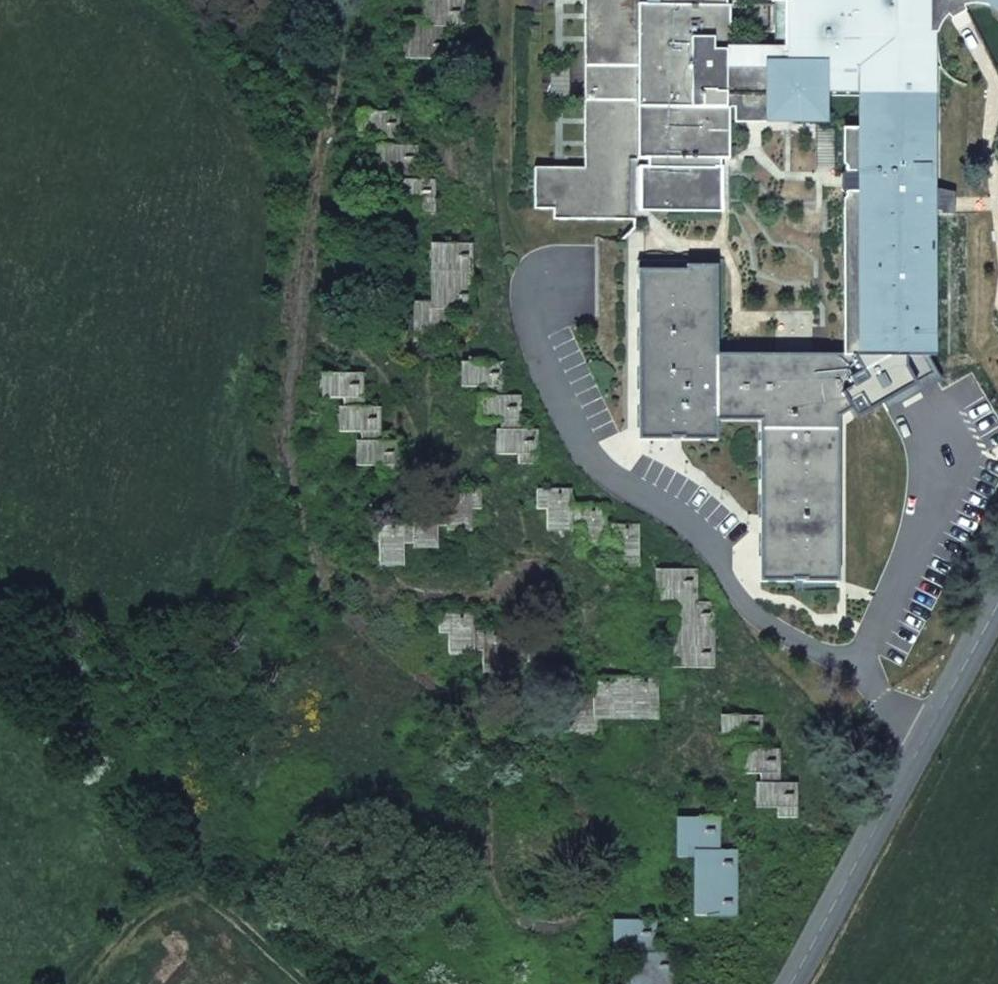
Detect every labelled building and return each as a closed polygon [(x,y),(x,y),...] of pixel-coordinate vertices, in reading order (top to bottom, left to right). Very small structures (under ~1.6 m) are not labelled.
[(461,23),(461,0),(425,0),(425,18),(409,18),(409,57),(444,57),(444,24),(461,23)] [(860,390),(921,495),(992,455),(982,439),(977,444),(927,353),(926,65),(927,65),(927,33),(936,33),(939,24),(946,15),(949,19),(964,10),(962,5),(971,4),(982,5),(989,7),(993,2),(997,6),(997,0),(772,0),(785,0),(784,49),(722,48),(723,0),(586,0),(586,165),(535,165),(535,207),(554,207),(554,217),(636,217),(636,209),(639,209),(639,202),(722,202),(722,108),(728,108),(728,96),(744,96),(744,108),(759,108),(759,96),(772,96),(772,108),(820,108),(821,93),(865,93),(865,128),(851,128),(851,168),(842,172),(842,186),(850,189),(848,353),(856,353),(870,385),(860,390)] [(728,96),(728,108),(744,108),(744,96),(728,96)] [(759,96),(759,108),(772,108),(772,96),(759,96)] [(414,211),(431,210),(431,177),(414,178),(414,144),(397,144),(396,111),(359,110),(360,135),(380,134),(380,169),(397,168),(395,202),(415,202),(414,211)] [(469,242),(434,242),(434,299),(416,300),(414,340),(452,339),(452,308),(468,308),(469,242)] [(517,461),(534,460),(535,428),(516,429),(515,396),(497,396),(497,363),(463,363),(463,385),(481,385),(482,419),(498,420),(499,452),(517,453),(517,461)] [(377,473),(395,473),(395,441),(377,441),(375,407),(359,407),(359,374),(324,375),(323,399),(343,399),(344,432),(360,432),(360,466),(378,466),(377,473)] [(706,503),(731,502),(729,465),(696,464),(696,448),(662,446),(663,430),(630,430),(630,447),(639,446),(640,465),(673,464),(673,482),(706,482),(706,503)] [(380,527),(379,565),(402,563),(403,544),(436,542),(437,527),(469,527),(469,507),(478,508),(478,491),(446,492),(446,507),(413,510),(412,526),(380,527)] [(615,563),(638,564),(637,528),(603,529),(602,510),(569,509),(569,493),(536,492),(537,508),(547,508),(548,526),(580,527),(581,544),(615,545),(615,563)] [(807,610),(825,610),(824,578),(807,578),(807,542),(787,544),(788,509),(752,510),(752,533),(773,533),(774,568),(788,569),(788,603),(809,602),(807,610)] [(676,665),(711,665),(709,602),(693,602),(692,569),(657,570),(658,608),(674,607),(676,665)] [(516,687),(540,687),(539,652),(507,652),(505,633),(472,634),(471,617),(439,617),(438,633),(447,633),(449,651),(481,651),(482,669),(515,668),(516,687)] [(560,696),(561,733),(601,733),(601,715),(657,715),(655,680),(594,681),(593,695),(560,696)] [(775,816),(793,815),(793,782),(776,782),(774,749),(758,749),(758,716),(722,716),(722,739),(741,740),(741,773),(757,773),(758,807),(774,807),(775,816)] [(697,914),(730,914),(731,850),(714,851),(714,817),(680,816),(680,854),(697,854),(697,914)] [(670,951),(651,952),(651,920),(617,920),(617,959),(635,959),(635,983),(670,983),(670,951)]
